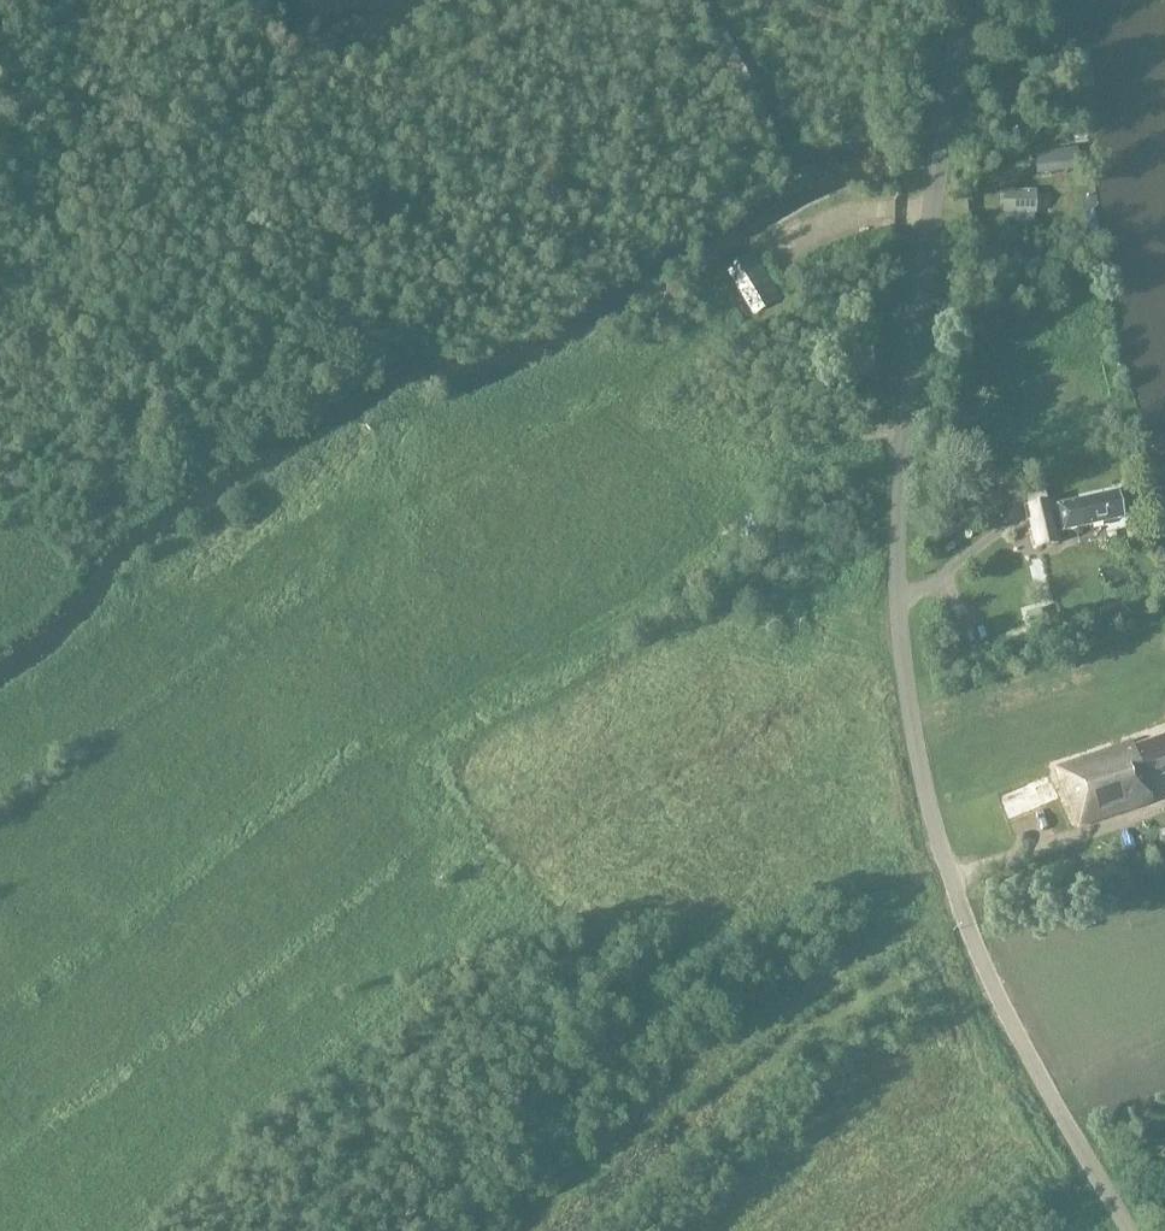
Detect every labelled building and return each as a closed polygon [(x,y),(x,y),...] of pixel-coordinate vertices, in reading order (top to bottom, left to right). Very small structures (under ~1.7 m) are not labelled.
[(1003,194),(1002,225),(1033,226),(1034,195),(1003,194)] [(1026,496),(1028,507),(1037,549),(1059,545),(1056,534),(1123,519),(1117,494),(1051,509),(1049,503),(1047,503),(1045,492),(1026,496)] [(1058,770),(1078,828),(1153,802),(1146,782),(1164,775),(1164,737),(1133,749),(1131,744),(1058,770)]
